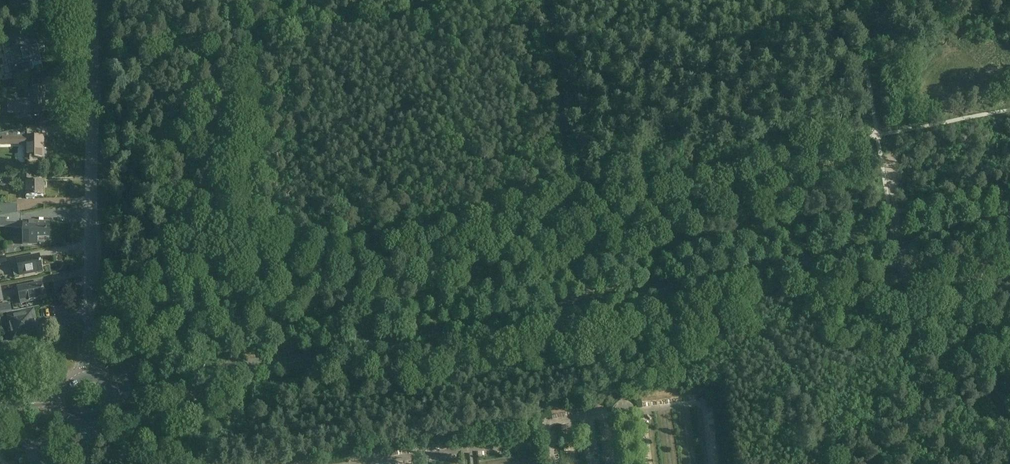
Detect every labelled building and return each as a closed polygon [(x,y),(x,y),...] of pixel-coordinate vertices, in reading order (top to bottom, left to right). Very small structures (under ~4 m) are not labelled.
[(4,51),(18,48),(15,34),(1,38),(3,44),(0,45),(0,52),(4,51)] [(12,65),(9,66),(11,76),(24,73),(23,71),(33,69),(32,63),(41,61),(39,53),(45,52),(43,45),(35,47),(35,49),(22,51),(22,49),(10,52),(12,65)] [(8,100),(8,113),(13,113),(13,111),(32,111),(32,113),(34,113),(34,115),(42,115),(42,113),(45,113),(45,89),(32,89),(32,100),(8,100)] [(15,131),(15,137),(21,137),(21,138),(20,138),(20,144),(27,144),(27,158),(46,158),(46,157),(47,157),(49,155),(49,151),(47,149),(46,149),(46,137),(29,137),(29,128),(15,131)] [(20,175),(20,182),(26,183),(26,198),(34,198),(34,195),(43,195),(44,182),(33,182),(33,175),(20,175)] [(18,214),(17,205),(0,205),(0,217),(18,214)] [(24,229),(24,224),(21,224),(21,213),(20,213),(18,214),(0,217),(0,220),(6,220),(6,224),(14,224),(13,229),(24,229)] [(24,223),(24,224),(24,229),(23,245),(37,245),(37,244),(36,244),(36,239),(49,239),(50,223),(24,223)] [(9,264),(7,257),(0,258),(0,265),(9,264)] [(17,261),(18,267),(20,275),(43,271),(40,257),(17,261)] [(42,283),(18,288),(21,303),(45,299),(43,291),(44,291),(42,283)] [(0,305),(0,315),(11,312),(9,303),(0,305)] [(9,322),(6,323),(8,331),(11,330),(13,341),(36,336),(33,319),(35,318),(33,309),(8,314),(9,322)]
